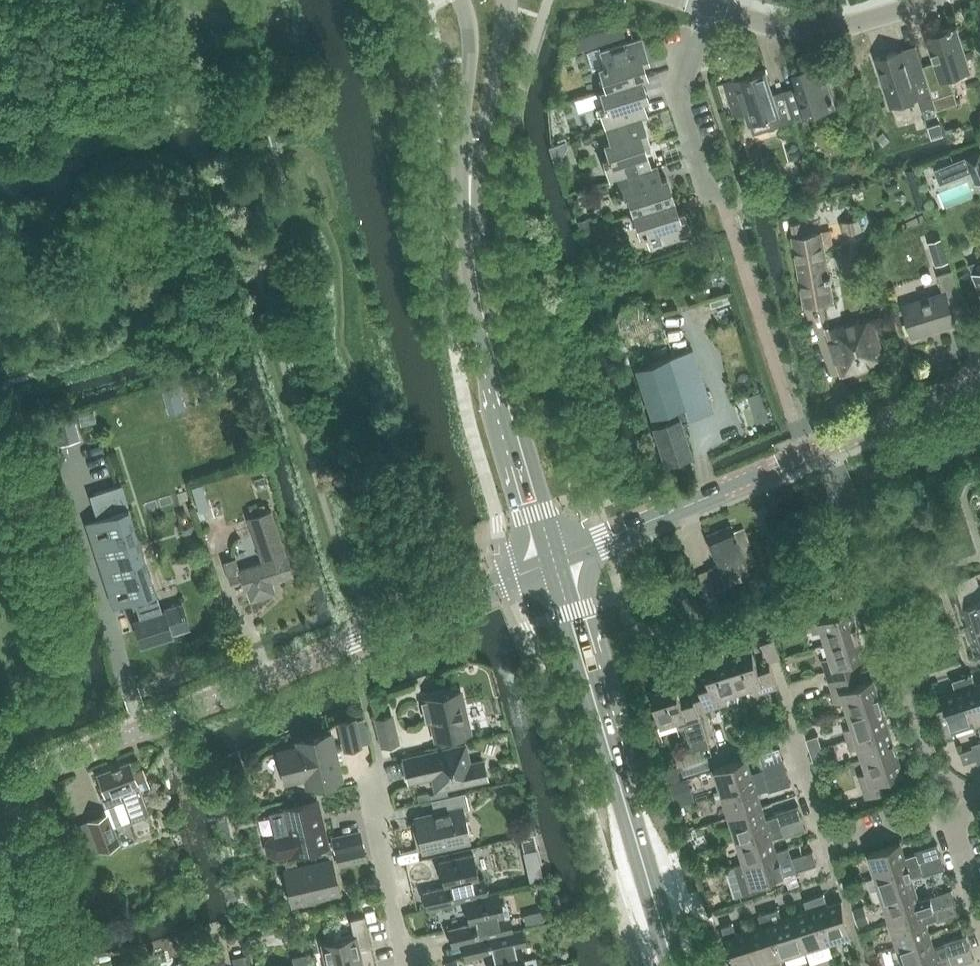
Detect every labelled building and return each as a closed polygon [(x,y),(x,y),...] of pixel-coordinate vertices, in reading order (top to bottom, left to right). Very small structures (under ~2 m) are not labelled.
[(935,105),(937,111),(959,104),(950,78),(971,71),(957,27),(927,36),(935,62),(924,66),(923,66),(935,105)] [(604,29),(594,32),(597,43),(608,39),(604,29)] [(599,67),(606,88),(606,89),(641,78),(647,76),(643,63),(648,61),(641,38),(600,51),(599,47),(586,51),(592,69),(599,67)] [(924,66),(918,47),(917,47),(917,46),(876,59),(891,106),(918,98),(922,109),(935,105),(923,66),(924,66)] [(786,90),(795,118),(836,105),(822,62),(794,70),(799,86),(786,90)] [(775,135),(777,131),(777,127),(796,121),(795,118),(786,90),(774,94),(766,69),(725,83),(735,115),(747,112),(750,123),(758,121),(761,131),(763,135),(767,137),(771,137),(775,135)] [(606,128),(641,117),(647,116),(642,102),(648,100),(641,78),(606,89),(606,88),(600,90),(604,104),(598,106),(606,128)] [(651,168),(651,167),(644,146),(650,145),(641,117),(606,128),(610,141),(604,143),(608,157),(603,159),(610,181),(616,180),(615,179),(651,168)] [(941,123),(929,126),(933,137),(944,134),(941,123)] [(883,132),(878,137),(884,144),(890,139),(883,132)] [(870,133),(859,136),(865,154),(876,151),(870,133)] [(956,176),(972,170),(973,171),(977,183),(979,181),(979,151),(951,163),(956,176)] [(633,213),(674,200),(667,177),(661,179),(657,165),(651,167),(651,168),(615,179),(616,180),(623,201),(628,199),(633,213)] [(755,177),(752,184),(759,187),(762,180),(755,177)] [(801,202),(799,205),(801,209),(805,210),(807,207),(812,206),(810,199),(801,202)] [(674,200),(633,213),(640,235),(645,233),(650,247),(691,234),(684,211),(678,213),(674,200)] [(592,217),(579,221),(581,229),(594,225),(592,217)] [(845,222),(844,222),(846,232),(862,229),(860,219),(845,222)] [(822,232),(793,237),(805,305),(833,300),(822,232)] [(944,238),(930,242),(937,265),(951,261),(944,238)] [(963,299),(954,269),(938,273),(944,292),(906,304),(915,335),(957,322),(951,303),(963,299)] [(842,376),(886,362),(873,319),(861,323),(860,318),(827,329),(842,376)] [(673,355),(636,367),(666,461),(690,454),(680,422),(713,411),(693,349),(673,355)] [(766,406),(754,410),(758,422),(770,419),(766,406)] [(94,411),(79,415),(81,426),(97,422),(94,411)] [(54,421),(60,444),(79,439),(73,416),(54,421)] [(264,477),(255,479),(257,489),(267,486),(264,477)] [(202,484),(192,487),(199,510),(208,507),(202,484)] [(121,485),(91,494),(98,517),(129,508),(121,485)] [(252,516),(267,511),(264,503),(250,508),(252,516)] [(98,517),(86,521),(93,545),(114,607),(135,600),(141,616),(133,618),(141,643),(146,641),(147,643),(157,640),(156,638),(172,633),(172,632),(190,627),(182,603),(165,609),(165,608),(162,609),(129,508),(98,517)] [(248,517),(260,551),(263,561),(240,569),(236,557),(224,561),(231,583),(242,579),(246,590),(247,589),(251,599),(276,591),(272,581),(293,574),(286,553),(286,554),(271,509),(248,517)] [(185,510),(178,513),(181,522),(179,529),(184,535),(192,533),(193,525),(188,520),(185,510)] [(707,536),(706,536),(718,565),(709,569),(715,585),(725,580),(725,579),(740,573),(736,563),(746,559),(740,546),(739,544),(734,531),(731,525),(707,536)] [(742,527),(734,531),(739,544),(740,546),(749,543),(742,527)] [(709,569),(696,575),(706,599),(719,594),(718,590),(743,580),(740,573),(725,579),(725,580),(715,585),(709,569)] [(979,586),(979,583),(977,573),(953,581),(957,593),(979,586)] [(961,605),(968,629),(979,626),(979,586),(957,593),(961,605)] [(827,643),(859,632),(852,609),(810,622),(814,633),(823,630),(827,643)] [(976,652),(979,651),(979,626),(968,629),(976,652)] [(761,634),(769,661),(771,660),(771,661),(782,657),(773,630),(761,634)] [(829,681),(853,674),(849,662),(867,656),(859,632),(827,643),(831,656),(822,659),(829,681)] [(729,655),(741,689),(753,686),(756,695),(779,688),(771,660),(758,664),(753,647),(729,655)] [(729,655),(706,662),(711,679),(699,682),(702,692),(708,710),(730,703),(727,694),(741,689),(729,655)] [(850,714),(882,703),(874,679),(857,685),(853,674),(829,681),(836,703),(845,700),(850,714)] [(977,721),(979,720),(979,684),(977,685),(973,674),(963,677),(977,721)] [(977,721),(963,677),(953,680),(957,691),(943,696),(954,728),(977,721)] [(704,711),(708,710),(702,692),(698,693),(682,698),(677,682),(652,690),(663,725),(677,720),(680,729),(685,727),(693,751),(710,745),(700,713),(704,711)] [(470,731),(461,692),(422,701),(427,722),(433,720),(437,738),(470,731)] [(882,703),(850,714),(853,726),(844,729),(848,739),(889,726),(882,703)] [(384,743),(397,740),(392,715),(378,718),(384,743)] [(346,747),(360,744),(354,718),(340,721),(346,747)] [(896,749),(889,726),(848,739),(851,749),(860,746),(864,759),(896,749)] [(341,778),(331,734),(299,742),(300,747),(280,751),(287,781),(306,776),(309,786),(341,778)] [(812,750),(824,746),(821,734),(808,738),(812,750)] [(966,739),(968,749),(979,746),(979,735),(966,739)] [(437,789),(488,778),(484,761),(469,764),(465,745),(404,758),(409,781),(434,775),(437,789)] [(824,746),(812,750),(815,762),(828,758),(824,746)] [(977,759),(974,748),(961,752),(965,763),(977,759)] [(896,749),(864,759),(868,772),(859,775),(866,798),(890,790),(886,778),(904,772),(896,749)] [(723,792),(788,772),(784,759),(762,766),(763,770),(752,773),(748,758),(716,768),(723,792)] [(144,768),(134,772),(130,762),(98,774),(110,805),(106,807),(109,813),(114,826),(131,819),(132,821),(150,814),(140,788),(150,784),(144,768)] [(679,771),(669,774),(672,782),(681,779),(679,771)] [(723,792),(731,815),(763,805),(758,792),(769,788),(770,791),(792,784),(788,772),(723,792)] [(682,780),(671,784),(678,806),(689,802),(682,780)] [(428,792),(418,794),(419,802),(433,799),(449,796),(448,790),(431,794),(428,792)] [(218,792),(206,796),(211,812),(223,807),(218,792)] [(418,847),(424,846),(425,849),(469,840),(462,809),(469,808),(466,792),(449,796),(433,799),(436,814),(418,818),(419,821),(413,822),(418,847)] [(277,856),(325,844),(327,853),(337,850),(362,844),(359,831),(334,837),(335,840),(326,842),(316,800),(284,808),(290,831),(284,832),(282,835),(279,833),(272,835),(267,843),(269,851),(277,856)] [(731,815),(738,838),(803,818),(799,805),(777,812),(778,815),(767,818),(763,805),(731,815)] [(120,843),(114,826),(109,813),(90,820),(102,850),(120,843)] [(227,817),(217,819),(220,832),(230,829),(227,817)] [(745,861),(777,851),(773,838),(784,834),(785,837),(807,830),(803,818),(738,838),(745,861)] [(942,856),(938,843),(916,850),(917,853),(906,856),(902,842),(870,852),(878,877),(942,856)] [(97,844),(86,848),(88,855),(100,851),(97,844)] [(362,844),(337,850),(340,863),(365,857),(362,844)] [(777,851),(745,861),(736,864),(745,894),(770,886),(768,880),(818,864),(814,851),(791,858),(792,861),(781,864),(777,851)] [(488,893),(484,877),(480,879),(474,853),(439,861),(445,886),(424,891),(428,908),(466,899),(488,893)] [(885,899),(917,889),(913,876),(923,873),(924,875),(946,868),(942,856),(878,877),(885,899)] [(287,870),(295,902),(338,892),(331,860),(287,870)] [(534,863),(522,866),(525,880),(537,877),(534,863)] [(850,875),(843,877),(846,884),(852,882),(850,875)] [(892,922),(957,902),(953,889),(930,896),(931,899),(921,902),(917,889),(885,899),(892,922)] [(453,944),(462,942),(514,930),(510,915),(505,916),(499,890),(488,893),(466,899),(471,923),(449,928),(453,944)] [(829,905),(826,894),(815,897),(829,941),(853,933),(843,900),(829,905)] [(806,948),(829,941),(815,897),(806,900),(809,911),(796,915),(806,948)] [(957,902),(892,922),(899,946),(931,935),(927,922),(937,918),(938,921),(961,914),(957,902)] [(865,907),(854,910),(858,924),(869,921),(865,907)] [(784,955),(806,948),(796,915),(783,919),(780,908),(770,911),(784,955)] [(375,910),(365,912),(368,921),(377,919),(375,910)] [(541,910),(524,914),(527,924),(543,920),(541,910)] [(761,962),(784,955),(770,911),(760,915),(764,926),(750,930),(761,962)] [(372,946),(366,916),(351,919),(356,938),(325,945),(330,965),(363,965),(359,949),(372,946)] [(750,930),(737,934),(734,923),(723,926),(736,965),(749,965),(761,962),(750,930)] [(521,946),(526,944),(523,928),(514,930),(462,942),(466,958),(488,953),(491,965),(526,965),(521,946)] [(906,965),(913,965),(971,947),(967,935),(945,942),(946,945),(935,948),(931,935),(899,946),(906,965)] [(875,944),(867,946),(869,953),(877,951),(875,944)] [(971,947),(913,965),(946,965),(952,964),(953,965),(955,965),(975,960),(971,947)] [(247,954),(233,957),(235,965),(250,965),(247,954)] [(306,954),(293,957),(295,965),(309,965),(306,954)] [(869,957),(872,965),(878,965),(882,965),(878,954),(869,957)]
